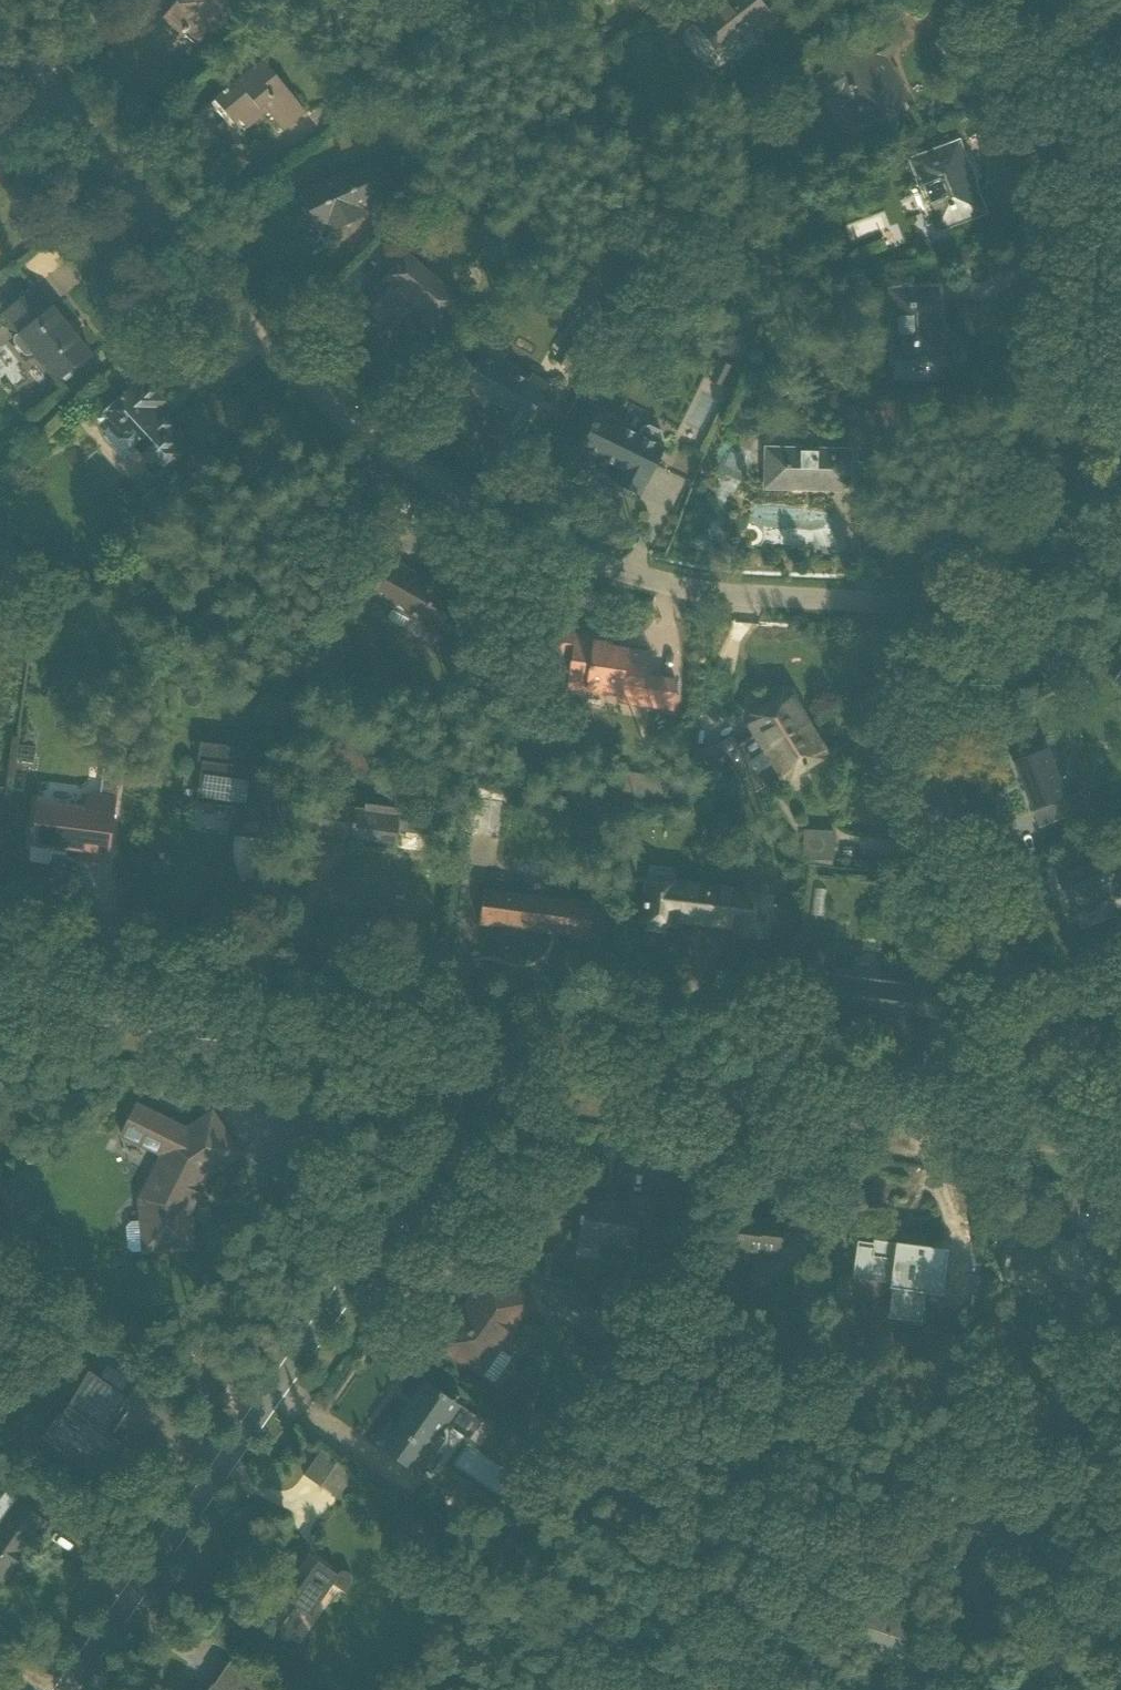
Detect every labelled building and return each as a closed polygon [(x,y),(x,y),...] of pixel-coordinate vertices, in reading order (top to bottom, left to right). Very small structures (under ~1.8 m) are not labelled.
[(234,0),(177,0),(162,17),(195,45),(234,0)] [(777,19),(761,0),(722,0),(724,2),(697,27),(732,62),(777,19)] [(282,129),(307,110),(266,56),(215,94),(243,132),(270,112),(282,129)] [(939,231),(989,213),(962,138),(912,156),(939,231)] [(387,193),(371,160),(302,193),(324,239),(368,217),(362,205),(387,193)] [(433,335),(465,298),(408,249),(361,304),(383,323),(399,305),(433,335)] [(889,379),(948,378),(946,284),(886,285),(889,379)] [(3,315),(61,384),(97,355),(39,285),(3,315)] [(490,429),(520,446),(554,387),(485,348),(463,386),(502,408),(490,429)] [(98,417),(158,478),(194,444),(158,408),(167,399),(142,374),(98,417)] [(643,497),(669,448),(602,412),(582,449),(620,470),(614,482),(643,497)] [(767,490),(853,492),(854,448),(768,447),(767,490)] [(378,596),(440,632),(462,594),(400,558),(378,596)] [(586,705),(674,717),(678,692),(647,688),(653,648),(595,640),(586,705)] [(785,776),(832,749),(799,693),(752,720),(785,776)] [(1054,793),(1095,792),(1094,727),(1053,728),(1054,793)] [(196,807),(240,811),(245,763),(201,759),(196,807)] [(34,845),(113,858),(123,798),(88,792),(85,806),(42,799),(34,845)] [(353,851),(402,855),(406,812),(323,804),(320,835),(354,838),(353,851)] [(263,825),(228,825),(229,871),(264,870),(263,825)] [(1120,898),(1120,852),(1061,874),(1076,914),(1120,898)] [(710,927),(717,884),(654,875),(648,917),(710,927)] [(710,927),(765,934),(771,892),(717,884),(710,927)] [(586,937),(590,903),(484,889),(479,922),(586,937)] [(206,1173),(239,1154),(215,1107),(189,1127),(139,1105),(119,1136),(158,1156),(137,1197),(145,1255),(175,1234),(206,1173)] [(578,1245),(639,1251),(644,1203),(583,1197),(578,1245)] [(741,1253),(785,1258),(790,1216),(745,1211),(741,1253)] [(947,1300),(953,1254),(880,1245),(882,1227),(856,1224),(850,1276),(902,1282),(897,1324),(923,1327),(926,1298),(947,1300)] [(431,1344),(485,1380),(538,1302),(485,1265),(431,1344)] [(377,1444),(422,1473),(465,1406),(419,1377),(377,1444)] [(338,1482),(351,1455),(313,1436),(299,1462),(338,1482)] [(11,1585),(52,1523),(6,1492),(0,1501),(0,1578),(11,1585)] [(317,1616),(348,1569),(319,1550),(288,1597),(317,1616)] [(849,1649),(907,1666),(921,1619),(863,1603),(849,1649)] [(236,1656),(211,1689),(283,1689),(236,1656)]
